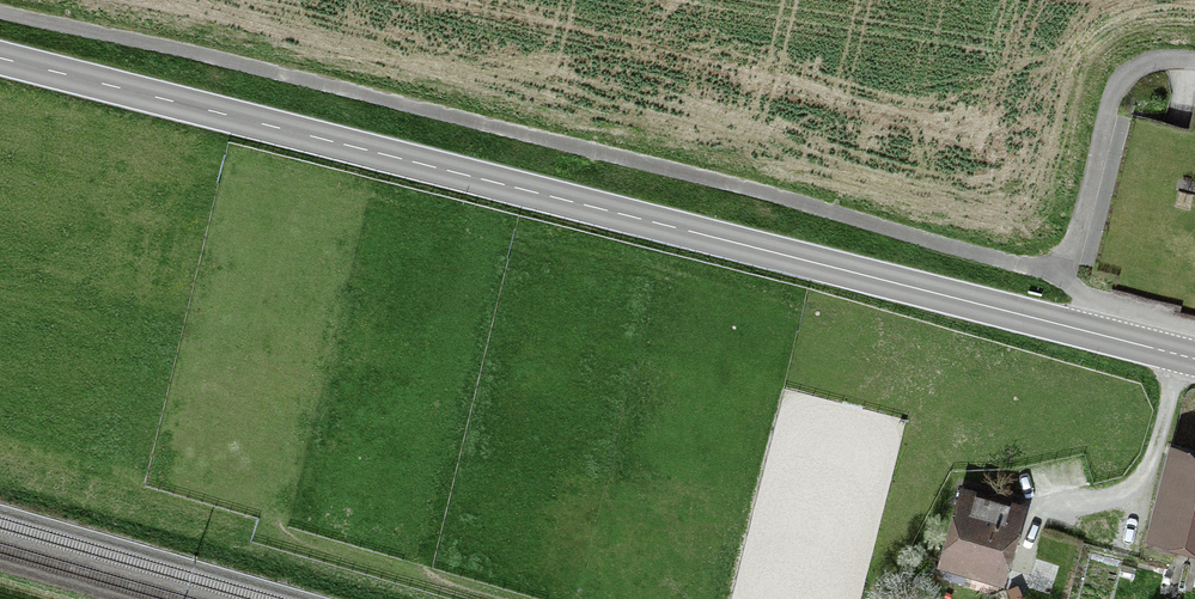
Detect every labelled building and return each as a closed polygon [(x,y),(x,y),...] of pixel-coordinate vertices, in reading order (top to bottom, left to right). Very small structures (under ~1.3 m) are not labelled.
[(1168,443),(1143,540),(1194,553),(1194,450),(1168,443)] [(1027,504),(960,485),(937,567),(945,569),(943,578),(965,584),(967,575),(1004,586),(1027,504)] [(1118,576),(1134,579),(1136,569),(1120,565),(1118,576)]
